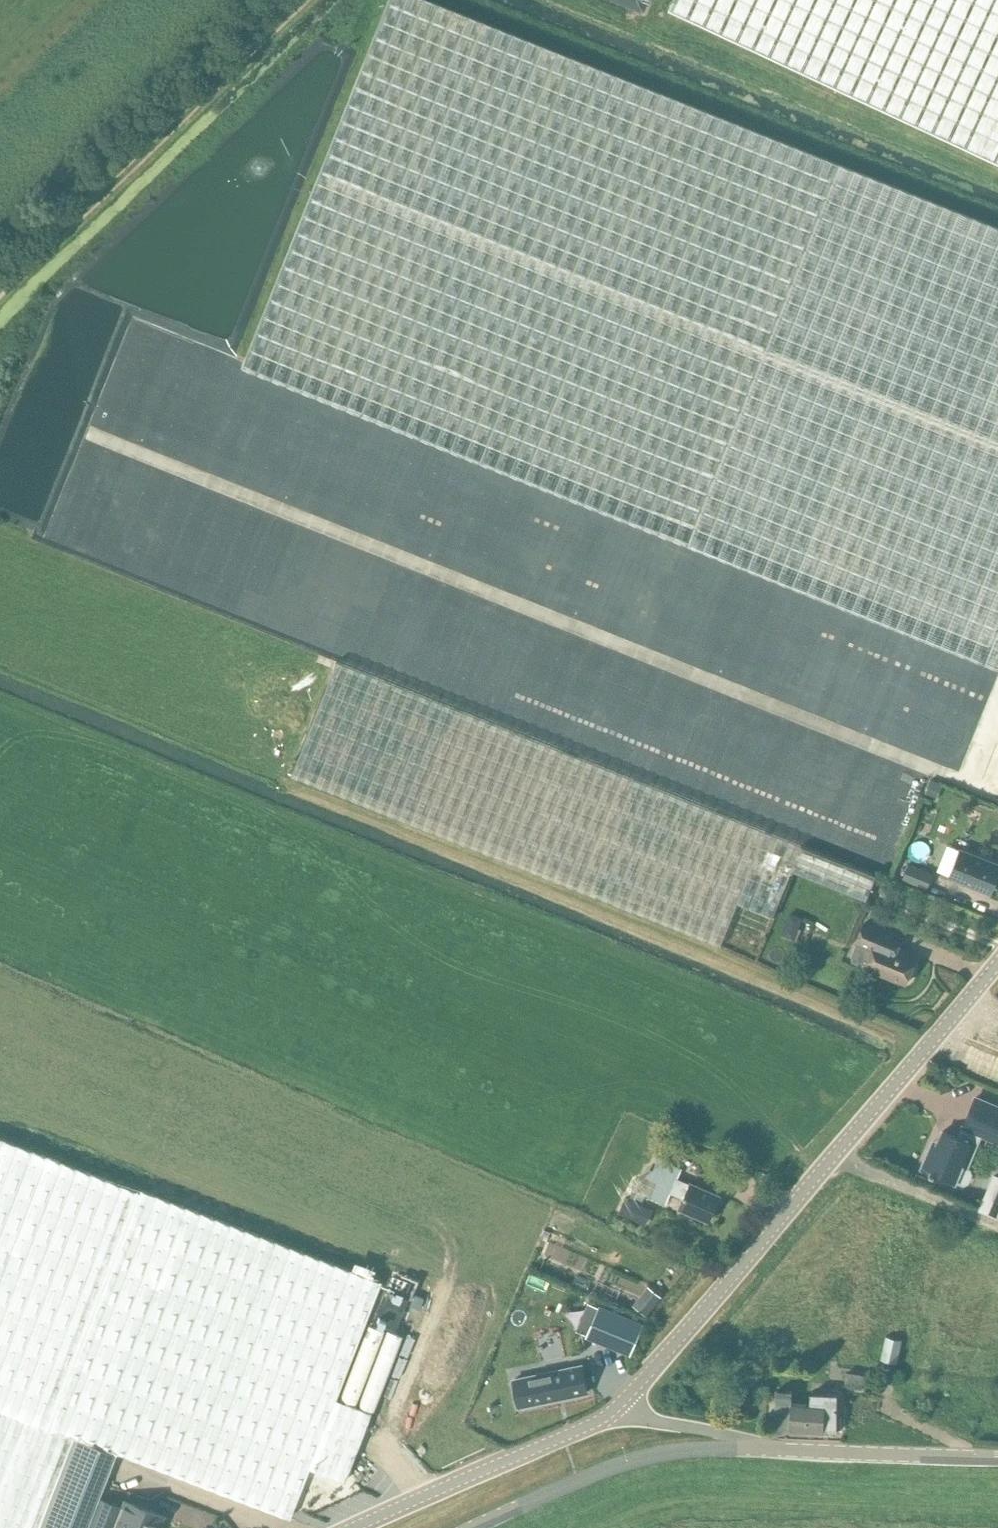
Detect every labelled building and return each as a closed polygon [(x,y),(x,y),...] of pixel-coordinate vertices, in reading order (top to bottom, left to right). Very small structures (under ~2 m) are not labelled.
[(997,669),(997,227),(841,164),(429,0),(389,0),(242,367),(997,669)] [(997,164),(997,0),(676,0),(671,12),(997,164)] [(292,776),(721,946),(738,903),(774,917),(792,872),(867,901),(876,876),(337,662),(292,776)] [(997,887),(997,865),(960,850),(949,880),(994,897),(997,887)] [(904,863),(900,880),(926,886),(930,869),(904,863)] [(866,968),(907,985),(917,958),(886,946),(891,935),(865,924),(857,944),(852,956),(852,962),(866,967),(866,968)] [(975,1095),(957,1138),(943,1132),(934,1154),(929,1152),(922,1169),(965,1187),(971,1185),(974,1176),(972,1170),(971,1169),(984,1137),(997,1143),(997,1105),(975,1095)] [(98,1498),(115,1454),(288,1520),(308,1468),(344,1481),(370,1412),(334,1399),(379,1283),(0,1138),(0,1527),(87,1527),(98,1498)] [(680,1208),(709,1221),(720,1196),(691,1183),(691,1184),(678,1178),(682,1169),(658,1159),(652,1174),(646,1171),(635,1197),(644,1201),(647,1194),(667,1203),(672,1193),(685,1199),(680,1208)] [(980,1209),(997,1217),(997,1175),(994,1173),(980,1209)] [(617,1216),(646,1223),(651,1205),(622,1198),(617,1216)] [(631,1353),(643,1324),(600,1306),(588,1336),(631,1353)] [(553,1372),(514,1380),(520,1407),(588,1393),(582,1366),(580,1366),(578,1353),(586,1351),(581,1328),(573,1330),(574,1334),(534,1342),(538,1361),(550,1358),(553,1372)] [(888,1328),(881,1360),(897,1363),(904,1332),(888,1328)] [(846,1372),(844,1387),(862,1390),(864,1375),(846,1372)] [(790,1430),(837,1432),(838,1395),(811,1394),(810,1405),(791,1404),(792,1393),(778,1392),(776,1428),(791,1429),(790,1430)] [(163,1515),(125,1501),(123,1507),(110,1503),(106,1516),(117,1520),(114,1527),(158,1527),(163,1515)]
